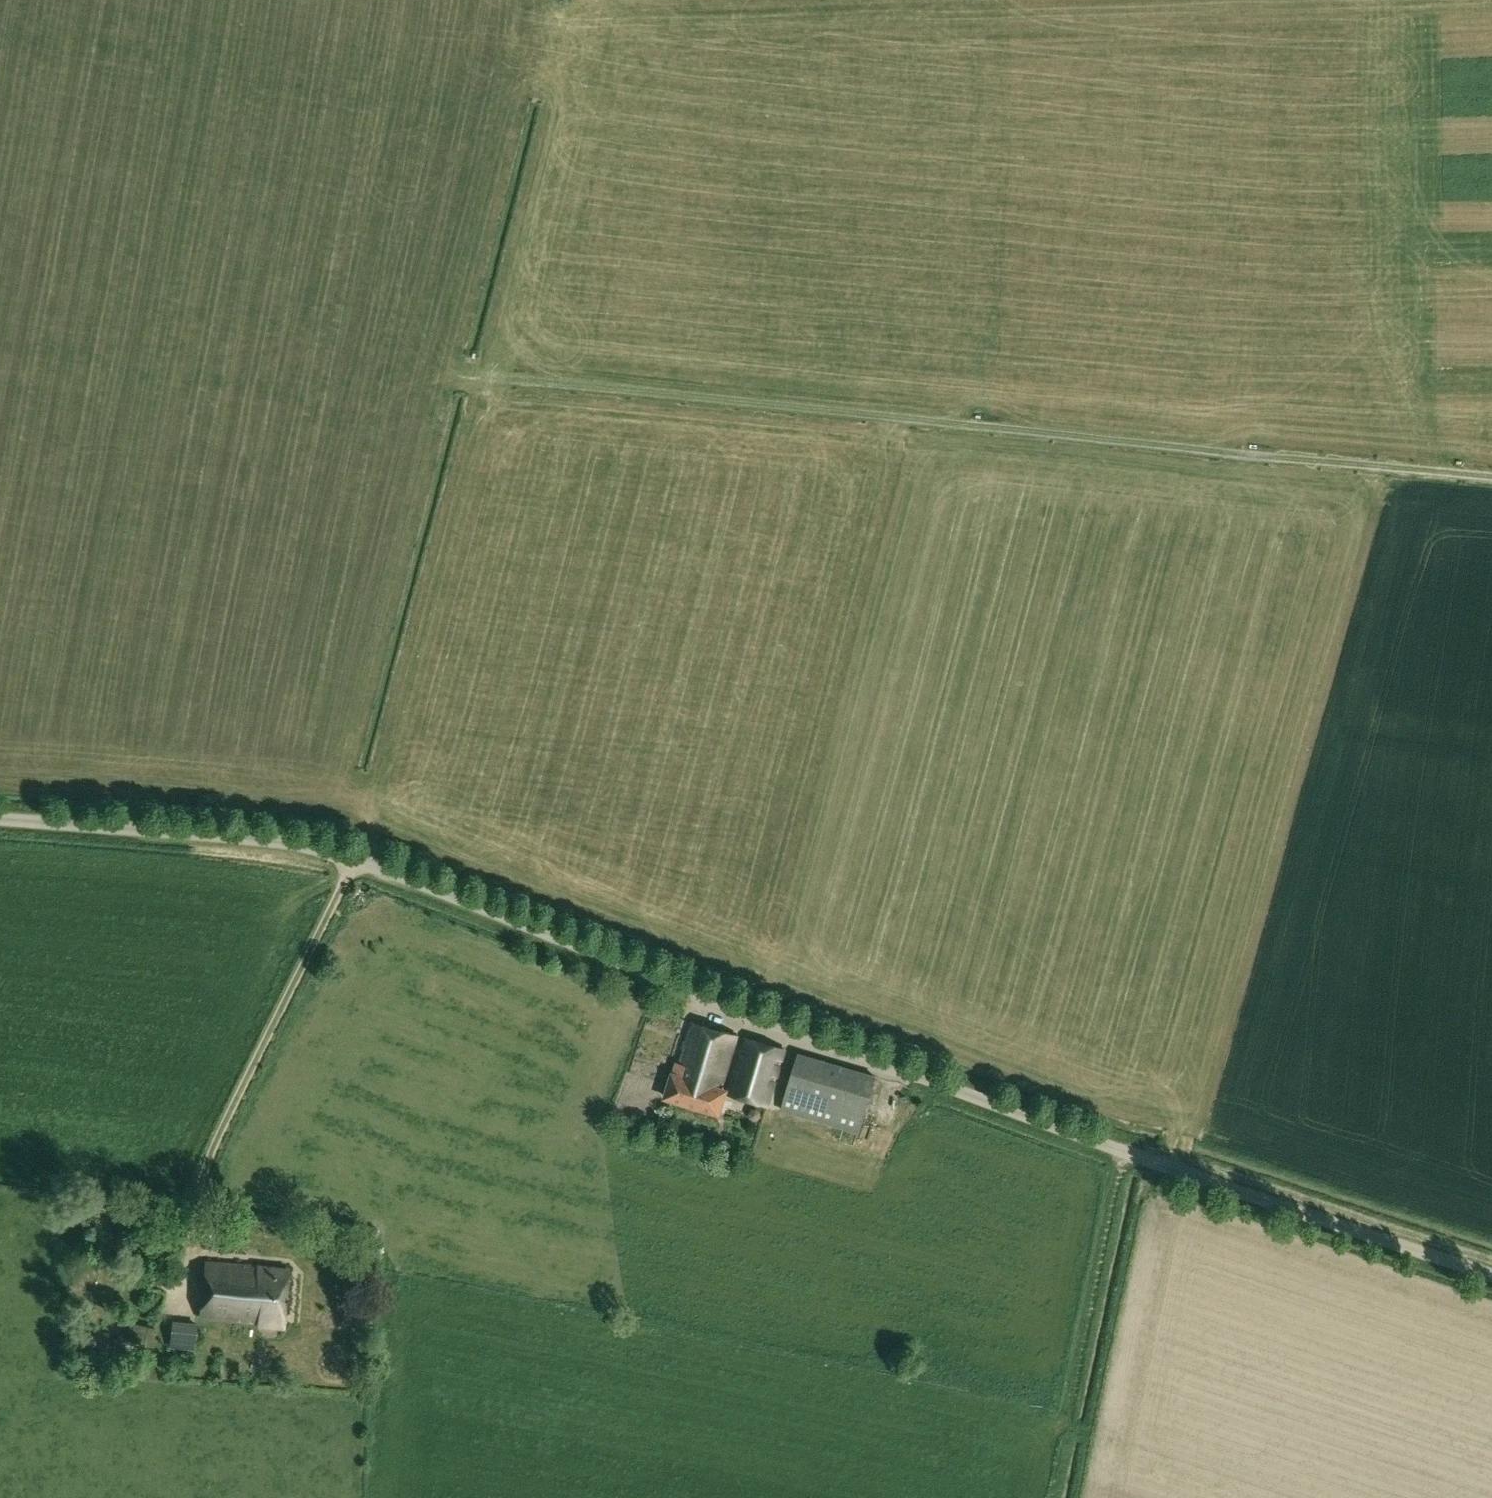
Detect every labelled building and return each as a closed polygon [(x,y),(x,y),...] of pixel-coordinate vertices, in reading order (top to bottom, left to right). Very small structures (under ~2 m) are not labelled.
[(737,1035),(692,1022),(676,1076),(673,1075),(667,1097),(719,1112),(725,1090),(721,1089),(737,1035)] [(727,1092),(766,1104),(784,1048),(745,1036),(727,1092)] [(798,1053),(780,1108),(857,1133),(874,1077),(798,1053)] [(286,1325),(290,1267),(206,1261),(202,1316),(259,1320),(259,1323),(286,1325)] [(153,1347),(156,1329),(109,1318),(102,1319),(95,1325),(91,1342),(135,1352),(136,1344),(153,1347)] [(172,1347),(196,1350),(198,1327),(174,1325),(172,1347)]
